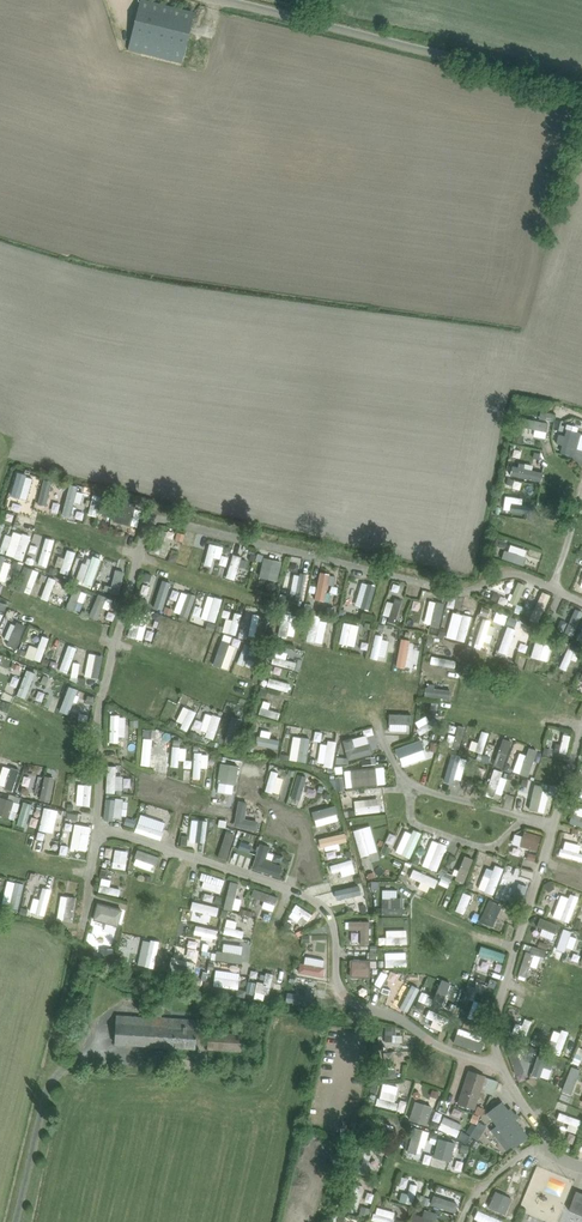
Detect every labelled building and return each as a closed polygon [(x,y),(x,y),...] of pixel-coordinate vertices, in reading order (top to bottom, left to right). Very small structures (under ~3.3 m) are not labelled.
[(192,24),(195,12),(145,0),(140,0),(128,49),(182,63),(192,24)] [(527,426),(525,436),(538,439),(542,420),(514,414),(512,422),(527,426)] [(555,418),(553,429),(562,432),(563,426),(559,424),(560,419),(555,418)] [(516,433),(514,442),(522,443),(523,435),(516,433)] [(530,466),(533,450),(512,445),(509,461),(530,466)] [(54,503),(53,518),(76,519),(78,484),(61,483),(60,503),(54,503)] [(496,495),(495,511),(516,512),(517,496),(496,495)] [(98,517),(100,500),(83,498),(81,515),(98,517)] [(108,520),(131,525),(135,507),(111,502),(108,520)] [(507,536),(510,523),(503,521),(499,534),(507,536)] [(168,527),(167,540),(176,541),(178,528),(168,527)] [(17,560),(24,534),(6,529),(0,550),(0,555),(17,560)] [(37,550),(34,560),(44,562),(50,539),(34,535),(31,548),(37,550)] [(208,554),(213,556),(216,545),(202,542),(197,564),(205,566),(208,554)] [(212,562),(219,564),(222,553),(215,552),(212,562)] [(225,554),(218,577),(227,579),(231,567),(237,569),(240,558),(225,554)] [(85,561),(83,570),(90,572),(92,563),(85,561)] [(18,563),(9,587),(19,591),(28,567),(18,563)] [(51,566),(49,572),(55,574),(57,569),(51,566)] [(577,570),(574,579),(581,582),(581,572),(577,570)] [(327,587),(328,572),(312,571),(311,586),(327,587)] [(299,586),(300,572),(292,572),(290,586),(299,586)] [(40,576),(35,598),(42,600),(48,577),(40,576)] [(143,599),(150,601),(154,582),(146,580),(143,599)] [(354,597),(357,581),(349,580),(346,596),(354,597)] [(59,599),(65,584),(58,581),(52,596),(59,599)] [(517,607),(524,586),(509,581),(502,602),(517,607)] [(267,584),(266,588),(268,591),(272,592),(275,590),(276,587),(274,583),(271,582),(267,584)] [(67,583),(64,589),(69,591),(72,585),(67,583)] [(534,590),(520,619),(530,624),(544,595),(534,590)] [(171,601),(172,592),(164,591),(163,600),(171,601)] [(98,621),(106,597),(91,592),(83,616),(98,621)] [(207,595),(203,610),(196,608),(194,618),(208,621),(215,597),(207,595)] [(379,600),(375,615),(383,616),(386,601),(379,600)] [(166,606),(164,612),(170,615),(172,608),(166,606)] [(482,616),(482,606),(472,606),(472,616),(482,616)] [(185,617),(192,619),(194,611),(187,609),(185,617)] [(228,635),(234,612),(227,611),(225,620),(218,618),(215,632),(228,635)] [(460,641),(463,614),(443,611),(440,638),(460,641)] [(486,619),(496,623),(499,616),(490,612),(486,619)] [(155,615),(148,646),(157,648),(163,617),(155,615)] [(509,617),(507,624),(513,626),(516,619),(509,617)] [(275,618),(274,625),(282,627),(283,620),(275,618)] [(480,633),(482,621),(473,619),(468,647),(475,648),(476,641),(483,643),(485,634),(480,633)] [(301,621),(300,641),(317,643),(318,622),(301,621)] [(351,637),(350,623),(332,623),(333,645),(342,645),(342,637),(351,637)] [(492,652),(501,654),(507,625),(497,623),(492,652)] [(35,660),(41,635),(34,634),(31,647),(23,645),(20,657),(35,660)] [(539,661),(544,640),(528,636),(523,657),(539,661)] [(214,639),(205,661),(220,667),(229,645),(214,639)] [(247,660),(241,658),(246,645),(237,641),(228,662),(244,668),(247,660)] [(59,673),(69,646),(61,643),(51,670),(59,673)] [(558,647),(551,669),(559,671),(562,659),(567,660),(570,650),(558,647)] [(398,677),(405,677),(405,654),(397,654),(398,677)] [(448,667),(449,655),(435,655),(435,667),(448,667)] [(578,660),(571,678),(581,682),(581,661),(578,660)] [(74,661),(72,674),(78,675),(80,662),(74,661)] [(565,679),(572,664),(565,661),(558,676),(565,679)] [(11,693),(23,696),(31,670),(19,667),(11,693)] [(122,681),(114,679),(110,693),(124,697),(132,671),(125,669),(122,681)] [(44,674),(41,682),(46,684),(49,676),(44,674)] [(141,707),(153,680),(145,677),(138,693),(134,692),(130,702),(141,707)] [(53,708),(63,711),(71,685),(61,682),(53,708)] [(386,692),(408,693),(408,682),(386,682),(386,692)] [(27,698),(35,701),(38,690),(31,688),(27,698)] [(89,694),(87,701),(93,703),(95,696),(89,694)] [(261,708),(263,700),(255,698),(252,714),(271,718),(272,710),(261,708)] [(390,707),(399,707),(399,699),(390,699),(390,707)] [(168,720),(174,723),(171,728),(178,732),(189,711),(176,704),(168,720)] [(204,740),(214,716),(198,710),(192,725),(186,723),(184,730),(197,735),(196,737),(204,740)] [(112,742),(112,735),(119,735),(120,713),(104,713),(103,741),(112,742)] [(416,724),(423,722),(420,714),(408,718),(413,731),(418,730),(416,724)] [(477,752),(479,730),(473,729),(472,740),(463,739),(462,750),(477,752)] [(144,754),(160,755),(161,735),(144,735),(144,754)] [(486,766),(497,769),(504,739),(493,736),(486,766)] [(311,741),(310,764),(327,765),(328,738),(320,738),(320,742),(311,741)] [(393,761),(415,756),(412,740),(390,745),(393,761)] [(432,741),(430,748),(436,750),(438,743),(432,741)] [(508,758),(505,771),(523,775),(529,748),(520,746),(517,760),(508,758)] [(186,749),(185,778),(193,778),(194,767),(201,767),(201,750),(186,749)] [(229,783),(230,762),(212,761),(211,782),(229,783)] [(14,766),(4,763),(0,778),(0,787),(8,789),(14,766)] [(347,785),(370,784),(369,765),(346,766),(347,785)] [(492,775),(494,769),(487,767),(484,775),(491,778),(486,791),(494,794),(500,778),(492,775)] [(531,777),(551,778),(552,768),(532,767),(531,777)] [(261,771),(259,791),(273,793),(275,773),(261,771)] [(45,801),(48,774),(37,773),(33,800),(45,801)] [(83,781),(84,774),(61,773),(61,780),(83,781)] [(275,787),(282,789),(285,778),(278,777),(275,787)] [(290,797),(298,798),(301,780),(287,777),(282,800),(289,802),(290,797)] [(343,777),(335,778),(337,790),(344,790),(343,777)] [(459,791),(460,783),(445,782),(445,790),(459,791)] [(521,809),(536,813),(542,788),(527,784),(521,809)] [(23,786),(21,792),(28,794),(30,788),(23,786)] [(347,799),(348,813),(373,811),(372,796),(347,799)] [(121,815),(122,799),(101,799),(101,814),(121,815)] [(42,820),(47,822),(51,807),(38,804),(32,828),(39,830),(42,820)] [(328,804),(305,809),(308,825),(331,820),(328,804)] [(581,831),(581,818),(581,814),(581,809),(568,804),(561,823),(581,831)] [(126,818),(124,824),(134,826),(136,820),(126,818)] [(191,818),(190,827),(183,827),(182,841),(198,842),(199,818),(191,818)] [(80,850),(85,824),(68,821),(63,846),(80,850)] [(137,821),(134,829),(140,831),(142,823),(137,821)] [(405,831),(397,828),(387,853),(402,859),(414,830),(406,827),(405,831)] [(524,831),(519,846),(536,851),(541,836),(524,831)] [(319,835),(320,842),(332,841),(331,833),(319,835)] [(243,838),(240,846),(251,850),(254,842),(243,838)] [(564,850),(565,841),(554,840),(552,858),(576,861),(577,851),(564,850)] [(60,853),(61,846),(53,845),(52,852),(60,853)] [(146,871),(152,854),(131,847),(126,864),(146,871)] [(279,863),(282,854),(274,851),(271,860),(279,863)] [(521,852),(518,860),(526,863),(529,854),(521,852)] [(476,862),(483,864),(487,856),(479,853),(476,862)] [(321,862),(326,873),(336,869),(338,876),(347,872),(340,854),(321,862)] [(414,855),(411,861),(417,864),(420,858),(414,855)] [(245,858),(245,872),(274,874),(275,860),(245,858)] [(488,862),(486,868),(479,865),(470,888),(485,894),(497,866),(488,862)] [(401,873),(404,866),(397,863),(394,870),(401,873)] [(197,870),(191,885),(213,893),(219,878),(197,870)] [(402,880),(428,884),(429,874),(404,870),(402,880)] [(443,872),(438,884),(447,888),(452,876),(447,874),(443,872)] [(513,899),(517,879),(502,875),(497,896),(513,899)] [(235,895),(230,895),(231,881),(221,880),(218,908),(233,909),(235,895)] [(550,880),(544,883),(548,890),(553,887),(550,880)] [(33,896),(26,895),(23,911),(39,914),(44,886),(36,885),(33,896)] [(334,896),(346,895),(345,885),(333,887),(334,896)] [(256,899),(254,907),(267,910),(271,895),(246,888),(244,896),(256,899)] [(448,912),(458,914),(463,892),(454,890),(448,912)] [(197,891),(195,899),(205,901),(207,894),(197,891)] [(568,896),(552,892),(546,917),(563,920),(568,896)] [(375,895),(374,914),(393,915),(394,896),(375,895)] [(92,901),(87,916),(113,923),(117,908),(92,901)] [(280,915),(296,927),(304,916),(289,903),(280,915)] [(58,919),(60,908),(53,907),(51,918),(58,919)] [(403,924),(403,916),(392,917),(393,925),(403,924)] [(540,933),(544,922),(530,917),(522,938),(529,941),(534,930),(540,933)] [(216,936),(213,961),(227,963),(228,954),(237,955),(239,941),(236,940),(237,929),(229,928),(230,919),(219,918),(217,936),(216,936)] [(342,920),(342,932),(352,932),(352,943),(362,943),(362,919),(342,920)] [(286,920),(283,925),(289,929),(292,924),(286,920)] [(576,921),(573,926),(579,929),(581,924),(576,921)] [(399,929),(379,928),(378,936),(399,937),(399,929)] [(88,951),(105,951),(105,929),(98,929),(98,944),(88,944),(88,951)] [(561,953),(564,934),(552,932),(549,951),(561,953)] [(569,962),(576,939),(570,937),(562,960),(569,962)] [(495,964),(499,952),(473,945),(469,957),(495,964)] [(533,946),(531,952),(544,957),(546,951),(533,946)] [(344,958),(343,975),(362,976),(363,959),(344,958)] [(207,987),(235,986),(235,967),(213,967),(213,975),(207,975),(207,987)] [(374,969),(373,976),(385,977),(386,970),(374,969)] [(434,980),(431,990),(439,992),(442,982),(434,980)] [(446,985),(443,993),(450,996),(454,988),(446,985)] [(465,987),(461,999),(468,1002),(473,990),(465,987)] [(161,990),(158,1005),(166,1006),(169,991),(161,990)] [(196,1048),(197,1036),(198,1020),(162,1017),(162,1009),(148,1008),(148,1016),(117,1014),(115,1043),(196,1048)] [(419,1012),(419,1020),(423,1020),(424,1030),(438,1029),(437,1012),(419,1012)] [(451,1027),(445,1045),(473,1054),(479,1036),(451,1027)] [(241,1051),(242,1039),(243,1032),(209,1030),(208,1049),(241,1051)] [(499,1050),(508,1073),(516,1070),(507,1047),(499,1050)] [(524,1075),(541,1079),(547,1058),(531,1053),(524,1075)] [(559,1058),(556,1067),(563,1069),(566,1060),(559,1058)] [(468,1068),(458,1103),(475,1108),(486,1074),(468,1068)] [(432,1090),(429,1096),(438,1099),(440,1093),(432,1090)] [(367,1105),(385,1109),(386,1102),(369,1098),(367,1105)] [(419,1126),(426,1105),(407,1099),(401,1120),(419,1126)] [(428,1119),(435,1121),(442,1104),(434,1101),(428,1119)] [(475,1113),(482,1115),(485,1108),(478,1105),(475,1113)] [(451,1117),(454,1110),(447,1106),(443,1114),(451,1117)] [(571,1131),(574,1117),(550,1112),(547,1125),(571,1131)] [(473,1114),(470,1121),(477,1124),(480,1116),(473,1114)] [(448,1136),(454,1121),(437,1115),(431,1130),(448,1136)] [(305,1125),(317,1126),(317,1118),(305,1117),(305,1125)] [(420,1141),(421,1128),(405,1126),(402,1151),(410,1152),(411,1140),(420,1141)] [(454,1130),(450,1138),(464,1144),(467,1136),(454,1130)] [(424,1160),(441,1166),(448,1142),(432,1137),(424,1160)] [(391,1173),(387,1186),(398,1190),(402,1176),(391,1173)] [(535,1191),(550,1198),(555,1187),(540,1180),(535,1191)] [(392,1192),(392,1203),(404,1202),(403,1190),(411,1190),(411,1182),(401,1182),(401,1192),(392,1192)] [(482,1207),(498,1212),(504,1193),(487,1188),(482,1207)] [(358,1191),(356,1201),(364,1202),(366,1192),(358,1191)] [(577,1191),(570,1209),(581,1214),(581,1193),(577,1191)] [(361,1207),(359,1214),(367,1217),(369,1209),(361,1207)] [(468,1221),(492,1221),(494,1213),(468,1209),(466,1221),(468,1221)]
